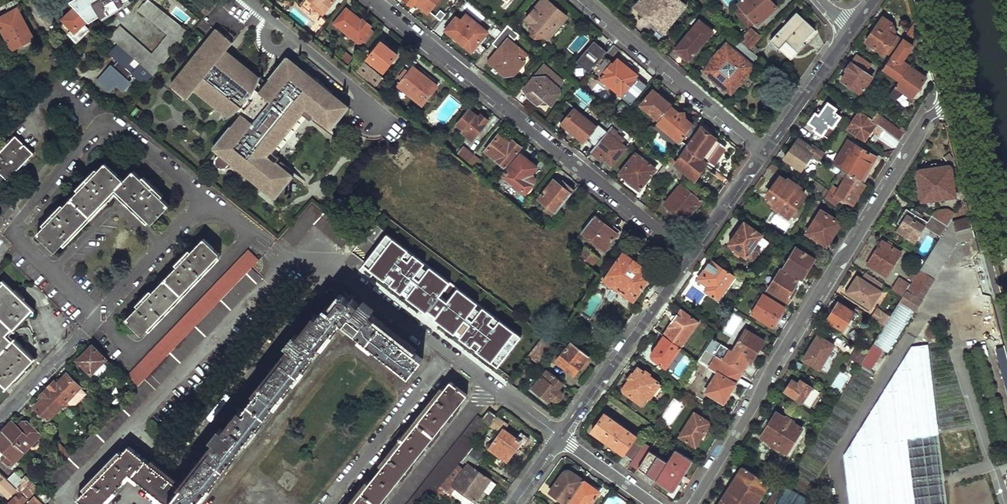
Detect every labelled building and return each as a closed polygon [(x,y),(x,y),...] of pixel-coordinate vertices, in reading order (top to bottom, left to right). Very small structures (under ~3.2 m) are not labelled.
[(86,0),(73,0),(74,2),(93,21),(96,19),(101,16),(86,0)] [(101,16),(103,14),(105,17),(114,11),(116,13),(117,15),(120,12),(119,11),(118,8),(126,3),(124,1),(125,0),(86,0),(101,16)] [(150,0),(148,0),(140,11),(169,35),(152,55),(120,27),(110,38),(154,77),(190,33),(150,0)] [(133,0),(125,0),(124,1),(126,3),(118,8),(119,11),(134,1),(133,0)] [(301,4),(312,13),(316,7),(324,14),(336,0),(304,0),(301,4)] [(413,6),(416,2),(420,6),(428,12),(438,0),(405,0),(413,6)] [(546,0),(544,0),(527,20),(536,27),(532,31),(533,35),(536,38),(541,38),(544,34),(548,37),(565,16),(546,0)] [(670,0),(643,0),(637,7),(668,33),(689,8),(679,0),(676,0),(673,3),(670,0)] [(770,0),(744,0),(739,4),(742,8),(754,21),(757,24),(776,7),(770,0)] [(93,21),(74,2),(67,9),(68,10),(59,19),(61,22),(59,25),(76,39),(93,21)] [(749,26),(754,21),(742,8),(737,13),(749,26)] [(17,9),(0,18),(0,28),(12,50),(19,46),(17,41),(30,34),(17,9)] [(105,17),(106,19),(116,13),(114,11),(105,17)] [(361,22),(350,12),(347,15),(343,13),(333,25),(338,29),(340,28),(358,43),(361,39),(365,42),(373,32),(370,29),(371,27),(363,20),(361,22)] [(771,42),(782,51),(788,42),(801,53),(807,45),(805,43),(817,29),(797,12),(788,22),(786,25),(779,33),(777,31),(775,33),(777,35),(771,42)] [(488,32),(473,19),(467,26),(457,17),(446,30),(472,52),(488,32)] [(892,24),(884,18),(867,41),(884,54),(897,36),(892,24)] [(919,28),(917,19),(907,34),(912,38),(919,28)] [(711,34),(704,28),(706,25),(699,20),(676,49),(689,60),(711,34)] [(513,28),(509,25),(503,31),(507,35),(513,28)] [(711,34),(713,31),(706,25),(704,28),(711,34)] [(233,42),(216,29),(171,86),(188,100),(195,91),(216,107),(222,99),(242,115),(215,150),(221,154),(219,156),(218,155),(218,156),(218,157),(216,159),(215,159),(215,160),(216,160),(216,164),(215,164),(215,165),(216,165),(218,168),(217,169),(218,169),(219,168),(222,170),(222,171),(223,171),(223,170),(226,169),(227,170),(228,169),(227,168),(230,165),(230,166),(231,165),(230,164),(231,163),(258,185),(260,184),(275,197),(292,176),(293,176),(294,175),(277,162),(281,158),(270,150),(282,136),(280,134),(287,124),(289,125),(295,118),(298,120),(303,113),(311,120),(314,115),(331,128),(332,128),(331,127),(348,106),(335,96),(332,99),(329,97),(333,92),(305,70),(304,71),(301,68),(288,58),(265,86),(259,81),(261,77),(260,76),(260,78),(226,51),(233,42)] [(329,34),(321,29),(314,38),(321,43),(329,34)] [(762,39),(751,29),(740,41),(741,42),(751,51),(756,45),(762,39)] [(807,45),(819,31),(817,29),(805,43),(807,45)] [(32,38),(30,34),(17,41),(19,46),(32,38)] [(902,40),(897,36),(884,54),(890,58),(902,40)] [(529,54),(509,37),(488,61),(491,63),(490,67),(493,67),(498,71),(497,73),(505,80),(509,75),(521,73),(519,69),(522,71),(528,63),(524,60),(529,54)] [(913,46),(903,39),(902,40),(890,58),(882,69),(898,80),(906,69),(900,65),(913,46)] [(597,64),(606,54),(601,49),(603,47),(595,40),(577,61),(590,73),(597,64)] [(398,54),(382,42),(368,59),(383,72),(398,54)] [(733,51),(727,45),(705,71),(713,78),(724,87),(731,92),(752,67),(751,67),(759,57),(757,55),(751,51),(741,42),(733,51)] [(801,53),(788,42),(782,51),(794,61),(801,53)] [(761,50),(756,45),(751,51),(757,55),(761,50)] [(346,52),(340,59),(349,66),(355,60),(346,52)] [(57,55),(49,58),(53,67),(61,64),(57,55)] [(359,55),(355,60),(349,66),(380,92),(388,82),(365,63),(366,61),(359,55)] [(870,66),(857,56),(852,63),(850,62),(845,70),(847,72),(842,81),(860,93),(872,77),(866,72),(870,66)] [(622,63),(619,60),(615,64),(613,63),(606,72),(607,73),(604,78),(622,94),(626,89),(628,90),(635,81),(634,80),(638,76),(636,75),(622,63)] [(622,63),(636,75),(638,72),(625,60),(622,63)] [(544,62),(522,88),(528,99),(538,106),(545,100),(550,106),(561,92),(560,86),(564,80),(544,62)] [(604,78),(607,73),(606,72),(597,64),(590,73),(600,82),(604,78)] [(124,94),(132,84),(112,65),(96,82),(110,95),(117,87),(124,94)] [(926,78),(909,66),(906,69),(898,80),(888,96),(896,101),(902,92),(912,99),(926,78)] [(437,87),(414,68),(410,72),(403,81),(399,85),(423,104),(437,87)] [(410,72),(406,69),(399,78),(403,81),(410,72)] [(724,87),(713,78),(712,80),(723,88),(724,87)] [(658,93),(654,90),(641,106),(656,119),(652,123),(655,125),(669,109),(671,106),(674,103),(662,94),(660,92),(658,93)] [(663,92),(662,94),(674,103),(675,102),(663,92)] [(835,109),(828,104),(822,112),(819,116),(816,114),(809,123),(816,127),(814,129),(822,135),(823,134),(828,138),(835,128),(833,127),(840,117),(833,113),(835,109)] [(679,113),(671,106),(669,109),(677,115),(679,113)] [(597,127),(575,108),(568,117),(566,115),(562,120),(564,121),(562,124),(566,128),(581,140),(585,143),(597,127)] [(677,115),(669,109),(655,125),(655,126),(657,128),(659,126),(681,143),(683,140),(687,134),(692,127),(684,120),(686,119),(687,116),(686,114),(684,112),(681,111),(679,113),(677,115)] [(473,140),(489,121),(481,114),(479,117),(470,110),(458,125),(464,130),(463,132),(473,140)] [(904,135),(875,114),(871,120),(877,125),(900,142),(904,135)] [(876,127),(860,116),(849,131),(865,142),(873,131),(876,127)] [(694,125),(686,119),(684,120),(692,127),(694,125)] [(624,129),(617,122),(592,151),(611,167),(627,147),(614,136),(618,132),(620,134),(624,129)] [(726,148),(696,122),(694,125),(692,127),(687,134),(694,140),(690,146),(688,148),(707,163),(712,167),(726,148)] [(900,142),(877,125),(876,127),(873,131),(896,148),(900,142)] [(681,143),(659,126),(657,128),(661,132),(662,136),(664,138),(666,139),(670,139),(679,146),(681,143)] [(581,140),(566,128),(564,131),(579,143),(581,140)] [(504,169),(521,148),(513,141),(510,144),(498,134),(485,151),(503,166),(502,168),(504,169)] [(12,135),(8,141),(1,148),(0,149),(0,174),(6,180),(10,176),(20,165),(26,158),(31,152),(12,135)] [(826,153),(814,145),(812,148),(798,138),(788,153),(798,161),(795,166),(801,170),(809,159),(817,164),(823,158),(826,153)] [(690,146),(683,140),(681,143),(679,146),(677,148),(684,154),(678,162),(696,176),(707,163),(688,148),(690,146)] [(849,144),(835,165),(843,170),(863,182),(877,161),(849,144)] [(474,155),(463,146),(456,155),(467,164),(474,155)] [(678,169),(667,161),(660,171),(636,152),(620,172),(641,188),(656,170),(669,180),(678,169)] [(474,155),(467,164),(474,170),(481,161),(474,155)] [(522,155),(504,176),(526,194),(538,180),(531,174),(537,167),(522,155)] [(28,159),(26,158),(20,165),(22,167),(28,159)] [(113,170),(106,163),(98,171),(91,178),(88,175),(83,181),(85,184),(79,190),(63,206),(57,212),(55,210),(48,216),(51,219),(44,225),(52,233),(51,234),(61,245),(63,243),(116,188),(105,179),(113,170)] [(955,197),(950,167),(921,170),(919,173),(923,201),(955,197)] [(98,171),(95,168),(88,175),(91,178),(98,171)] [(124,180),(113,170),(105,179),(116,188),(127,199),(130,195),(138,203),(134,206),(149,220),(152,223),(170,205),(161,196),(154,190),(144,200),(124,180)] [(141,178),(133,170),(124,180),(144,200),(154,190),(157,188),(150,182),(148,184),(141,178)] [(863,182),(843,170),(826,200),(836,207),(842,199),(853,205),(866,185),(863,182)] [(150,182),(143,175),(141,178),(148,184),(150,182)] [(786,183),(781,179),(769,195),(778,202),(774,207),(781,212),(781,211),(790,217),(805,196),(800,192),(802,190),(788,180),(786,183)] [(539,199),(556,213),(572,194),(561,185),(555,180),(539,199)] [(673,182),(669,180),(664,187),(667,189),(673,182)] [(83,181),(76,188),(79,190),(85,184),(83,181)] [(561,185),(572,194),(575,190),(564,181),(561,185)] [(829,191),(816,182),(811,189),(824,199),(829,191)] [(688,191),(682,186),(666,205),(684,221),(701,201),(694,196),(697,193),(691,188),(688,191)] [(116,188),(63,243),(66,246),(116,194),(147,223),(149,220),(134,206),(127,199),(116,188)] [(161,196),(163,193),(157,188),(154,190),(161,196)] [(130,195),(127,199),(134,206),(138,203),(130,195)] [(769,195),(766,200),(774,207),(778,202),(769,195)] [(842,199),(836,207),(847,215),(853,205),(842,199)] [(352,236),(313,203),(282,235),(293,245),(314,224),(342,248),(352,236)] [(57,212),(63,206),(61,204),(55,210),(57,212)] [(924,216),(912,209),(909,214),(908,214),(898,229),(915,240),(925,225),(921,222),(924,216)] [(824,213),(821,211),(807,234),(827,246),(841,223),(833,219),(828,216),(830,213),(826,210),(824,213)] [(952,219),(955,214),(947,210),(936,210),(932,216),(947,227),(952,219)] [(600,218),(596,215),(582,232),(602,248),(608,240),(610,243),(616,235),(618,233),(600,218)] [(602,215),(600,218),(618,233),(616,235),(618,237),(622,231),(602,215)] [(48,216),(42,223),(44,225),(51,219),(48,216)] [(976,236),(970,217),(953,222),(952,219),(947,227),(929,256),(943,265),(957,241),(976,236)] [(763,235),(745,222),(732,239),(730,242),(730,245),(731,247),(747,257),(751,251),(754,253),(758,248),(755,246),(763,235)] [(553,226),(548,223),(544,228),(548,231),(553,226)] [(52,233),(44,225),(36,233),(55,251),(61,245),(51,234),(52,233)] [(392,233),(386,228),(369,249),(509,360),(526,340),(519,335),(495,316),(490,322),(480,314),(485,307),(462,289),(448,278),(425,260),(420,266),(410,259),(416,252),(392,233)] [(917,250),(923,256),(936,242),(930,236),(917,250)] [(191,251),(190,252),(207,268),(217,256),(220,254),(203,238),(191,251)] [(608,240),(602,248),(604,250),(610,243),(608,240)] [(887,243),(883,240),(868,264),(887,276),(901,252),(891,246),(892,243),(889,241),(887,243)] [(968,263),(981,259),(976,244),(963,248),(968,263)] [(585,246),(578,256),(591,267),(599,258),(585,246)] [(369,249),(368,251),(508,362),(509,360),(369,249)] [(815,259),(798,249),(786,267),(804,277),(810,268),(815,259)] [(258,259),(248,251),(128,375),(138,385),(251,267),(258,259)] [(207,268),(190,252),(187,256),(185,254),(179,260),(181,262),(177,266),(153,291),(148,296),(146,294),(140,300),(142,302),(138,306),(156,322),(207,268)] [(425,260),(416,252),(410,259),(420,266),(425,260)] [(629,256),(624,252),(605,279),(615,286),(619,289),(635,300),(653,273),(646,268),(629,256)] [(632,253),(629,256),(646,268),(649,265),(644,261),(645,260),(638,255),(637,257),(632,253)] [(156,322),(150,328),(152,330),(220,259),(217,256),(207,268),(156,322)] [(943,265),(929,256),(925,262),(920,269),(911,285),(907,291),(922,300),(943,265)] [(712,260),(710,258),(696,277),(699,279),(712,260)] [(925,262),(920,259),(915,266),(920,269),(925,262)] [(736,278),(712,260),(699,279),(709,288),(707,291),(720,300),(736,278)] [(262,278),(251,267),(138,385),(72,454),(65,460),(43,483),(54,493),(262,278)] [(815,270),(810,268),(804,277),(809,281),(815,270)] [(798,281),(782,271),(770,291),(789,303),(794,295),(791,293),(798,281)] [(884,283),(865,271),(861,278),(859,281),(856,279),(847,293),(871,308),(880,295),(878,293),(880,290),(884,283)] [(602,277),(599,275),(593,284),(597,286),(602,277)] [(911,285),(899,277),(892,289),(903,297),(907,291),(911,285)] [(7,280),(0,287),(0,383),(6,389),(38,357),(14,333),(37,309),(7,280)] [(794,295),(802,283),(798,281),(791,293),(794,295)] [(465,287),(462,289),(485,307),(495,316),(519,335),(521,332),(465,287)] [(922,300),(907,291),(903,297),(890,318),(885,326),(881,332),(867,354),(861,364),(873,371),(885,351),(889,353),(922,300)] [(342,296),(339,293),(326,310),(329,313),(342,296)] [(183,488),(172,501),(176,503),(198,503),(202,498),(213,485),(222,473),(233,460),(236,455),(246,444),(249,439),(260,426),(277,404),(288,391),(296,380),(306,367),(311,361),(320,350),(323,345),(334,332),(339,326),(341,323),(348,328),(360,337),(373,348),(385,357),(398,340),(384,329),(387,325),(381,321),(378,324),(369,317),(372,313),(375,310),(364,301),(361,305),(358,308),(350,302),(342,296),(329,313),(326,310),(323,308),(316,317),(309,326),(306,323),(305,326),(308,328),(301,337),(298,335),(295,333),(286,344),(289,346),(292,348),(285,357),(283,354),(277,361),(280,363),(267,380),(264,378),(258,385),(261,388),(255,395),(252,392),(241,407),(244,410),(239,416),(236,413),(231,420),(234,423),(227,431),(223,429),(221,427),(212,438),(215,440),(218,443),(211,452),(208,449),(203,455),(206,458),(192,476),(189,473),(184,480),(187,483),(183,488)] [(782,307),(764,296),(752,315),(773,328),(779,319),(776,317),(782,307)] [(353,298),(350,302),(358,308),(361,305),(353,298)] [(839,302),(837,300),(828,315),(830,317),(839,302)] [(855,312),(839,302),(830,317),(828,320),(844,330),(855,312)] [(126,319),(143,335),(150,328),(156,322),(138,306),(126,319)] [(495,316),(485,307),(480,314),(490,322),(495,316)] [(779,319),(786,309),(782,307),(776,317),(779,319)] [(700,323),(682,310),(669,328),(671,329),(665,337),(681,348),(700,323)] [(381,321),(372,313),(369,317),(378,324),(381,321)] [(885,326),(890,318),(883,313),(877,322),(885,326)] [(316,317),(313,315),(306,323),(309,326),(316,317)] [(885,326),(877,322),(874,327),(881,332),(885,326)] [(406,340),(387,325),(384,329),(398,340),(402,343),(406,340)] [(308,328),(305,326),(298,335),(301,337),(308,328)] [(765,342),(747,331),(734,352),(752,363),(755,359),(759,351),(765,342)] [(338,334),(334,332),(323,345),(327,348),(338,334)] [(554,342),(545,335),(529,354),(529,355),(539,363),(554,342)] [(826,340),(818,335),(812,347),(808,353),(804,358),(820,369),(826,358),(833,362),(840,351),(833,347),(834,345),(826,340)] [(665,337),(664,336),(650,356),(667,368),(681,348),(665,337)] [(373,348),(360,337),(358,341),(371,351),(373,348)] [(402,343),(398,340),(385,357),(386,358),(398,367),(409,376),(423,359),(415,352),(408,347),(405,351),(400,346),(402,343)] [(402,343),(400,346),(405,351),(408,347),(411,344),(406,340),(402,343)] [(593,356),(572,340),(556,361),(574,375),(580,368),(584,363),(586,365),(593,356)] [(719,347),(712,342),(707,350),(714,355),(719,347)] [(417,349),(411,344),(408,347),(415,352),(417,349)] [(106,359),(92,345),(78,360),(92,373),(106,359)] [(928,345),(911,347),(844,455),(850,503),(946,503),(928,345)] [(285,357),(292,348),(289,346),(283,354),(285,357)] [(1005,346),(996,349),(1006,388),(1006,353),(1005,346)] [(867,354),(859,348),(852,359),(860,365),(861,364),(867,354)] [(323,352),(320,350),(311,361),(314,363),(323,352)] [(714,355),(707,350),(698,362),(718,375),(707,393),(724,404),(743,373),(714,355)] [(673,365),(683,372),(692,360),(682,353),(673,365)] [(398,367),(386,358),(384,361),(396,370),(398,367)] [(125,377),(110,361),(106,365),(122,380),(125,377)] [(280,363),(277,361),(264,378),(267,380),(280,363)] [(310,369),(306,367),(296,380),(299,383),(310,369)] [(659,382),(639,368),(634,374),(633,373),(629,378),(630,379),(623,390),(643,405),(659,382)] [(564,382),(547,370),(533,388),(541,393),(542,391),(551,398),(554,399),(558,400),(561,398),(562,396),(562,394),(560,391),(558,390),(564,382)] [(55,381),(48,388),(67,406),(69,403),(76,403),(86,392),(68,373),(60,381),(58,383),(55,381)] [(820,392),(801,379),(798,384),(792,380),(786,389),(810,406),(820,392)] [(467,394),(450,381),(443,389),(410,431),(417,437),(413,443),(422,450),(425,447),(429,442),(439,429),(449,417),(459,404),(467,394)] [(261,388),(258,385),(252,392),(255,395),(261,388)] [(410,431),(443,389),(440,387),(407,429),(398,440),(381,461),(384,463),(400,444),(410,431)] [(67,406),(48,388),(37,399),(40,402),(37,405),(34,407),(48,420),(63,406),(65,407),(67,406)] [(291,393),(288,391),(277,404),(280,407),(291,393)] [(549,400),(551,398),(542,391),(541,393),(549,400)] [(462,407),(459,404),(449,417),(452,420),(462,407)] [(244,410),(241,407),(236,413),(239,416),(244,410)] [(496,416),(488,410),(482,418),(489,425),(496,416)] [(812,435),(777,412),(763,436),(789,453),(799,436),(808,442),(812,435)] [(711,424),(695,413),(680,437),(697,447),(705,433),(711,424)] [(477,415),(406,503),(425,503),(430,497),(431,497),(440,486),(448,476),(462,459),(467,452),(476,442),(489,425),(482,418),(477,415)] [(511,425),(497,415),(496,416),(489,425),(500,433),(490,447),(504,457),(510,449),(513,444),(521,450),(529,437),(522,433),(518,438),(507,430),(511,425)] [(645,442),(604,415),(592,432),(633,459),(645,442)] [(234,423),(231,420),(223,429),(227,431),(234,423)] [(18,426),(12,421),(3,431),(24,452),(38,438),(37,436),(40,433),(28,421),(23,421),(21,423),(23,428),(22,430),(18,426)] [(711,424),(705,433),(708,435),(714,425),(711,424)] [(407,429),(402,425),(393,436),(398,440),(407,429)] [(263,429),(260,426),(249,439),(252,442),(263,429)] [(443,431),(439,429),(429,442),(432,445),(443,431)] [(3,431),(0,434),(0,448),(3,451),(0,454),(0,457),(10,466),(24,452),(3,431)] [(417,437),(410,431),(400,444),(417,457),(422,450),(413,443),(417,437)] [(218,443),(215,440),(208,449),(211,452),(218,443)] [(485,449),(476,442),(467,452),(480,462),(485,455),(486,451),(485,449)] [(632,461),(640,467),(651,451),(653,448),(645,442),(633,459),(632,461)] [(72,454),(61,443),(55,450),(65,460),(72,454)] [(249,447),(246,444),(236,455),(240,458),(249,447)] [(354,501),(357,503),(379,503),(385,497),(401,476),(412,463),(417,457),(400,444),(384,463),(371,480),(354,501)] [(513,444),(510,449),(517,454),(521,450),(513,444)] [(123,453),(114,461),(118,466),(114,470),(125,481),(129,477),(132,474),(142,482),(155,466),(153,464),(130,446),(123,453)] [(428,450),(425,447),(422,450),(417,457),(420,460),(428,450)] [(83,487),(86,490),(105,471),(114,461),(123,453),(119,449),(83,487)] [(677,450),(668,463),(657,480),(670,489),(674,492),(678,486),(682,481),(686,474),(695,461),(677,450)] [(651,451),(640,467),(639,469),(647,473),(657,480),(668,463),(651,451)] [(480,462),(467,452),(462,459),(467,463),(460,473),(483,489),(491,479),(476,468),(480,462)] [(206,458),(203,455),(189,473),(192,476),(206,458)] [(156,460),(153,464),(155,466),(159,469),(180,485),(183,482),(162,465),(156,460)] [(236,463),(233,460),(222,473),(225,476),(236,463)] [(118,466),(114,461),(105,471),(121,486),(125,481),(114,470),(118,466)] [(415,465),(412,463),(401,476),(404,479),(415,465)] [(740,464),(716,503),(720,503),(743,465),(740,464)] [(743,465),(720,503),(754,503),(768,482),(743,465)] [(155,466),(142,482),(146,485),(151,489),(164,500),(169,503),(170,503),(172,501),(183,488),(180,485),(159,469),(155,466)] [(35,492),(39,488),(19,468),(8,479),(27,497),(29,499),(33,494),(35,492)] [(78,498),(84,503),(103,503),(104,502),(117,490),(121,486),(105,471),(86,490),(78,498)] [(568,500),(583,480),(572,472),(568,471),(565,472),(562,475),(549,492),(566,503),(568,500)] [(0,472),(0,489),(8,497),(14,492),(17,495),(12,500),(8,503),(21,503),(27,497),(8,479),(0,472)] [(483,489),(460,473),(455,481),(448,476),(440,486),(451,493),(456,487),(474,499),(476,500),(483,489)] [(142,482),(132,474),(129,477),(140,485),(142,482)] [(371,480),(368,477),(351,499),(347,503),(352,503),(354,501),(371,480)] [(491,479),(483,489),(489,494),(497,483),(491,479)] [(583,480),(568,500),(573,503),(592,503),(600,493),(583,480)] [(771,484),(768,482),(754,503),(758,503),(771,484)] [(217,487),(213,485),(202,498),(205,501),(217,487)] [(680,488),(678,486),(674,492),(670,489),(668,492),(675,496),(680,488)] [(818,503),(786,486),(775,503),(818,503)] [(39,488),(35,492),(46,502),(51,497),(40,487),(39,488)] [(474,499),(456,487),(451,493),(467,503),(470,503),(474,499)] [(777,488),(769,499),(771,499),(768,503),(773,503),(774,501),(781,491),(777,488)] [(164,500),(151,489),(149,492),(162,502),(164,500)] [(117,490),(104,502),(106,503),(109,503),(120,493),(117,490)] [(626,503),(612,493),(604,503),(625,503),(626,503)] [(346,495),(339,503),(347,503),(351,499),(346,495)]
